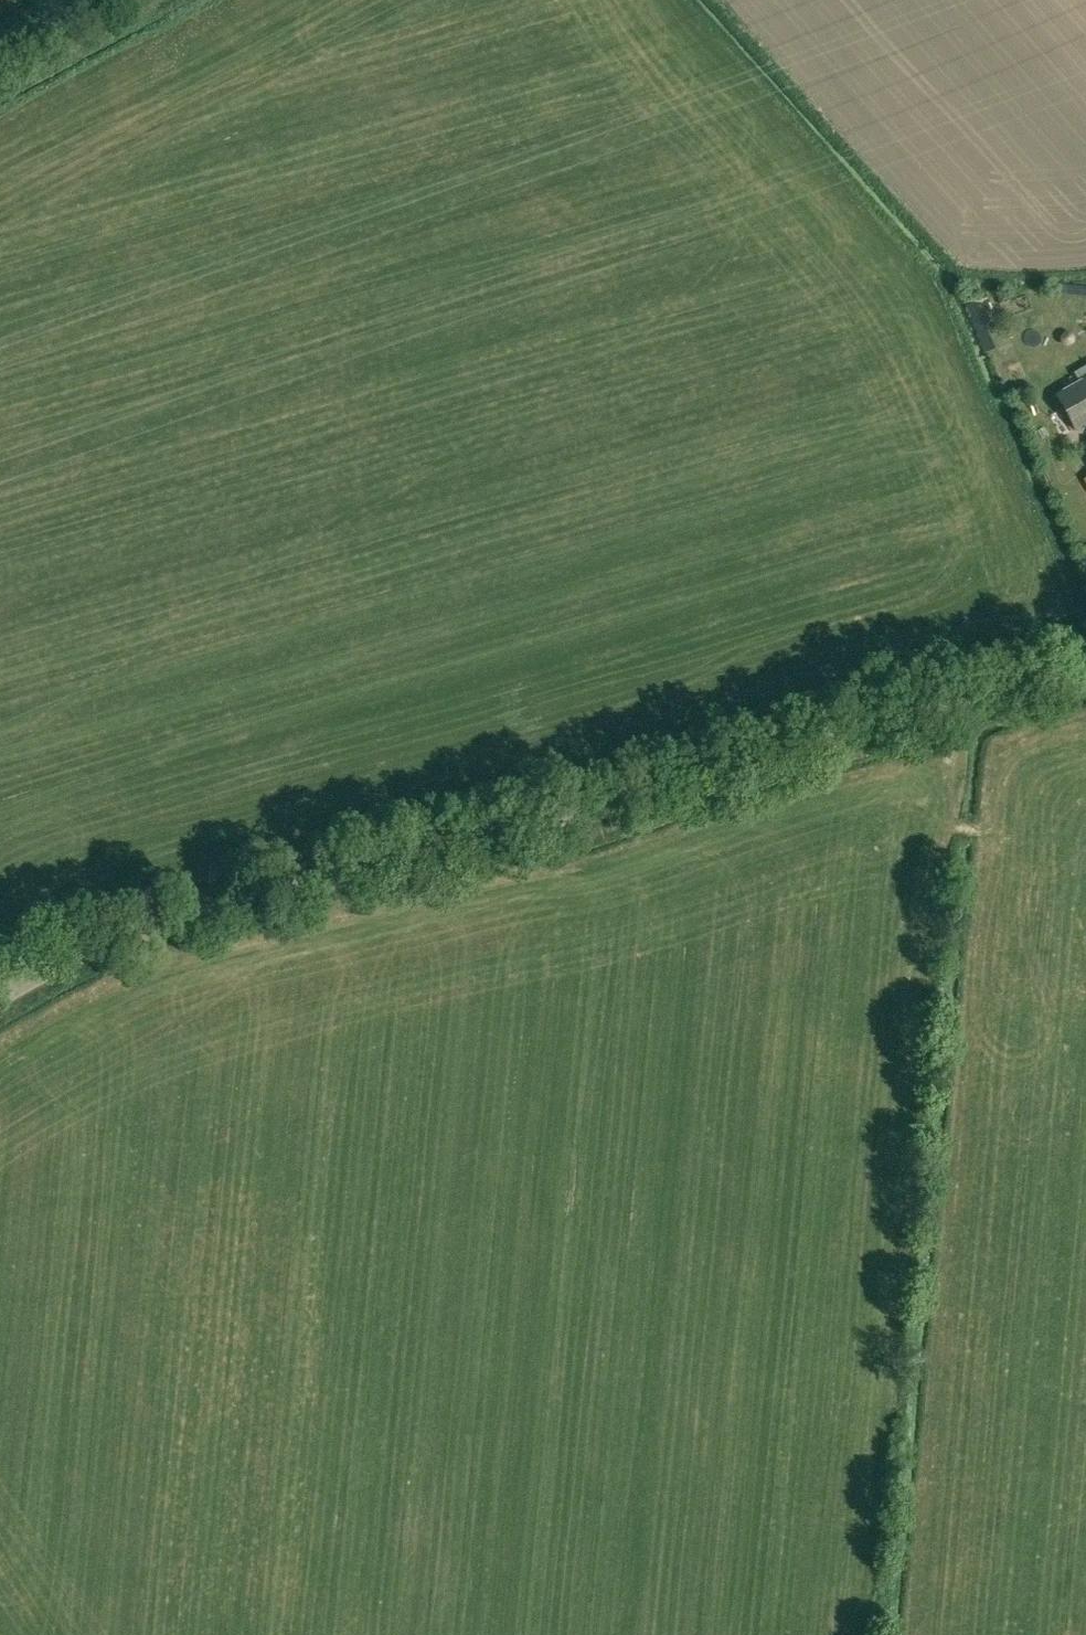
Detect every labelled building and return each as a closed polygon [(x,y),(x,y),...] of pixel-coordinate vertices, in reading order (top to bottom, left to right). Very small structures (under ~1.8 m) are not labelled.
[(1078,382),(1055,395),(1076,431),(1085,425),(1085,366),(1073,374),(1078,382)]
